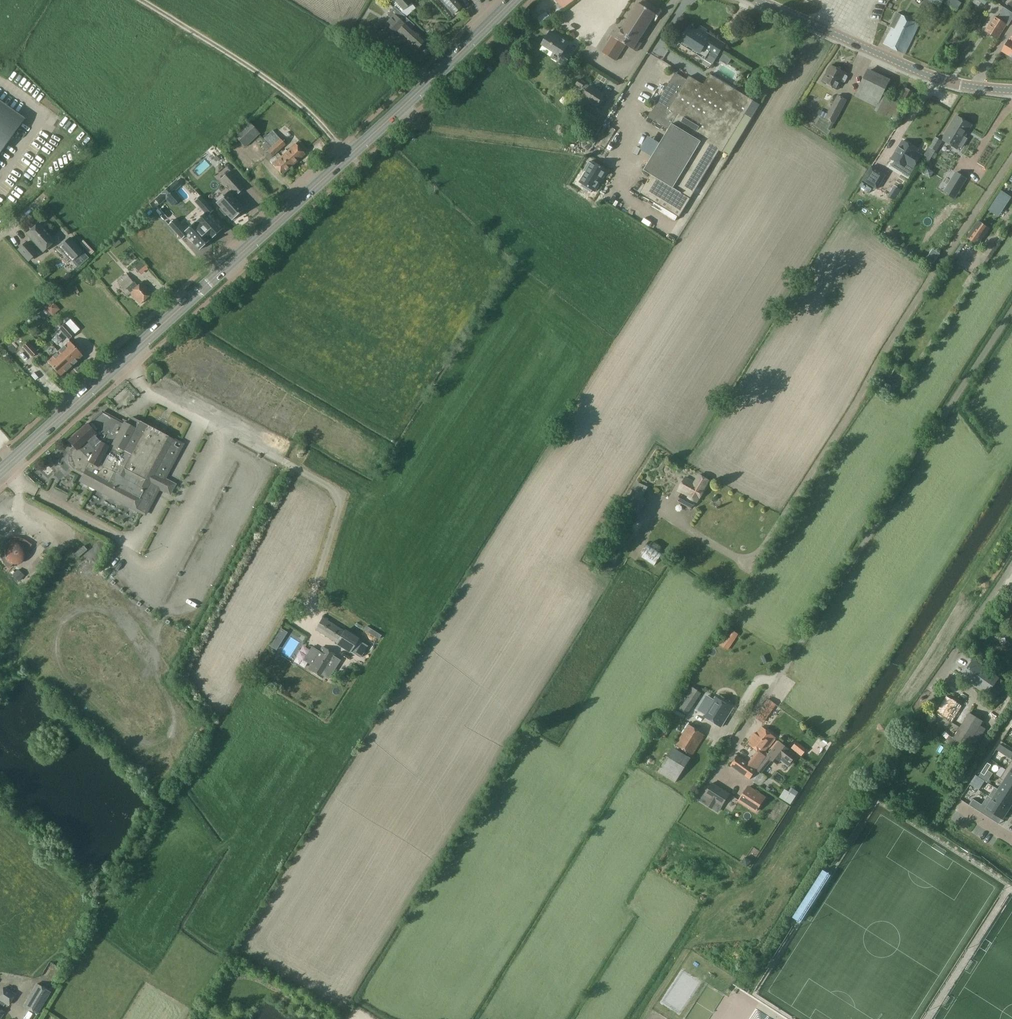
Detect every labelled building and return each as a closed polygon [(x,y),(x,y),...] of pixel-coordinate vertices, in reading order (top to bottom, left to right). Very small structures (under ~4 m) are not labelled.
[(404,9),(412,2),(410,0),(396,0),(404,9)] [(454,14),(461,7),(454,0),(441,0),(454,14)] [(960,4),(954,0),(928,0),(938,7),(939,5),(949,12),(951,8),(955,11),(960,4)] [(661,12),(645,2),(643,6),(639,3),(621,31),(618,28),(603,52),(616,60),(626,44),(637,51),(641,43),(638,42),(652,19),(655,21),(661,12)] [(418,36),(410,29),(415,25),(408,19),(395,7),(389,15),(392,18),(386,24),(396,34),(399,31),(417,48),(423,41),(418,36)] [(1006,25),(1007,24),(1008,25),(1011,19),(1011,12),(1004,7),(1000,12),(1002,13),(998,19),(994,17),(986,31),(997,38),(1006,25)] [(905,54),(919,24),(902,15),(898,13),(890,27),(892,28),(884,44),(905,54)] [(696,30),(690,26),(679,43),(704,58),(707,54),(715,59),(724,45),(698,28),(696,30)] [(374,38),(384,33),(381,28),(371,33),(374,38)] [(564,65),(571,54),(564,50),(569,43),(551,31),(542,45),(554,53),(551,57),(564,65)] [(1010,42),(1009,41),(1002,51),(1011,57),(1011,39),(1010,42)] [(732,58),(724,54),(721,59),(729,63),(732,58)] [(843,83),(846,82),(848,78),(847,75),(845,75),(846,73),(831,65),(822,81),(838,90),(842,82),(843,83)] [(868,68),(855,96),(876,107),(874,111),(897,121),(904,106),(898,103),(883,96),(891,79),(868,68)] [(687,80),(675,73),(652,112),(651,111),(648,117),(669,130),(644,171),(651,175),(645,185),(639,181),(634,189),(640,193),(679,216),(719,150),(722,152),(753,101),(710,74),(703,84),(689,76),(687,80)] [(590,103),(596,106),(604,95),(585,83),(586,83),(580,79),(576,84),(587,91),(582,99),(590,104),(590,103)] [(915,93),(906,88),(898,103),(904,106),(908,108),(915,93)] [(834,123),(846,100),(837,96),(828,114),(820,109),(817,114),(834,123)] [(25,118),(0,101),(0,153),(25,118)] [(592,125),(597,118),(585,111),(581,118),(592,125)] [(962,141),(972,125),(957,116),(947,132),(962,141)] [(245,146),(258,134),(248,122),(234,135),(245,146)] [(264,138),(267,142),(273,149),(277,153),(278,153),(286,145),(273,130),(264,138)] [(937,152),(944,140),(939,137),(932,149),(937,152)] [(267,142),(262,146),(268,153),(273,149),(267,142)] [(907,167),(917,151),(902,142),(892,158),(907,167)] [(285,152),(295,163),(305,154),(295,143),(285,152)] [(963,155),(970,157),(973,149),(967,146),(963,155)] [(295,163),(285,152),(281,156),(278,153),(277,153),(273,149),(268,153),(265,156),(266,157),(269,161),(272,164),(282,175),(295,163)] [(966,172),(969,163),(950,155),(947,165),(966,172)] [(589,162),(583,171),(586,172),(580,182),(582,184),(581,186),(591,193),(593,190),(595,191),(607,171),(592,162),(591,163),(589,162)] [(870,169),(863,180),(877,189),(886,175),(872,166),(870,169)] [(928,169),(925,175),(930,178),(934,172),(928,169)] [(233,219),(248,205),(238,193),(240,191),(241,192),(248,186),(235,171),(228,177),(237,189),(235,191),(234,189),(219,203),(224,208),(223,210),(228,216),(229,214),(233,219)] [(956,172),(944,192),(950,196),(954,198),(966,178),(964,177),(956,172)] [(176,181),(166,190),(177,202),(181,198),(174,191),(180,185),(176,181)] [(166,190),(156,199),(160,204),(166,198),(173,206),(177,202),(166,190)] [(1002,190),(989,210),(998,216),(1011,197),(1002,190)] [(197,222),(186,230),(201,248),(212,239),(200,224),(207,219),(197,207),(189,213),(197,222)] [(977,245),(989,229),(979,221),(967,238),(977,245)] [(53,240),(38,223),(26,233),(31,239),(27,243),(26,242),(18,249),(27,260),(36,253),(32,249),(37,244),(42,251),(53,240)] [(166,224),(156,232),(167,246),(175,240),(189,257),(201,248),(186,230),(177,238),(166,224)] [(71,236),(59,247),(72,261),(82,251),(83,250),(71,236)] [(116,249),(122,243),(119,240),(113,246),(116,249)] [(133,265),(139,274),(148,268),(141,259),(133,265)] [(133,282),(126,273),(117,281),(124,290),(123,292),(127,296),(130,293),(140,304),(152,292),(143,281),(138,286),(134,281),(133,282)] [(68,312),(80,303),(72,292),(60,302),(68,312)] [(38,315),(32,320),(38,326),(44,321),(38,315)] [(69,339),(74,334),(65,324),(60,329),(69,339)] [(58,351),(71,366),(83,356),(69,341),(58,351)] [(32,357),(37,352),(28,342),(23,347),(32,357)] [(60,376),(71,366),(58,351),(47,361),(60,376)] [(30,359),(25,364),(39,377),(43,373),(30,359)] [(889,364),(883,376),(890,379),(896,368),(889,364)] [(129,399),(133,394),(126,389),(123,394),(129,399)] [(128,424),(101,410),(87,423),(68,440),(75,447),(71,450),(69,455),(68,460),(70,465),(73,468),(83,473),(79,481),(143,515),(181,443),(132,417),(128,424)] [(704,490),(709,480),(699,475),(695,482),(686,477),(678,492),(682,494),(678,501),(691,508),(695,501),(697,502),(704,490)] [(647,487),(637,482),(624,509),(639,516),(646,500),(642,498),(647,487)] [(26,549),(30,544),(22,539),(18,538),(13,538),(8,540),(5,543),(2,547),(1,552),(1,558),(4,563),(9,568),(11,565),(15,565),(19,564),(23,561),(25,558),(26,553),(26,549)] [(649,542),(640,555),(655,565),(664,552),(649,542)] [(78,557),(87,549),(84,546),(75,554),(78,557)] [(21,580),(27,576),(23,570),(17,573),(21,580)] [(1011,616),(1011,611),(1005,607),(1000,615),(1009,621),(1011,616)] [(323,615),(318,623),(314,629),(351,652),(351,651),(361,657),(369,646),(359,639),(360,638),(346,629),(323,615)] [(719,644),(727,650),(738,634),(730,628),(719,644)] [(337,655),(322,646),(320,650),(312,645),(304,659),(312,664),(309,668),(323,677),(324,675),(329,678),(341,660),(336,657),(337,655)] [(994,698),(1004,683),(972,661),(962,675),(971,682),(969,685),(976,690),(979,687),(994,698)] [(823,710),(833,689),(826,685),(816,707),(823,710)] [(688,713),(701,694),(692,688),(679,708),(688,713)] [(326,702),(334,702),(334,694),(321,694),(321,698),(326,698),(326,702)] [(722,726),(733,708),(716,697),(704,716),(722,726)] [(952,723),(962,706),(947,697),(937,714),(938,714),(936,717),(937,720),(946,726),(948,725),(950,722),(952,723)] [(966,746),(981,721),(968,713),(953,738),(966,746)] [(663,737),(669,729),(661,724),(655,732),(663,737)] [(693,755),(705,736),(689,726),(677,745),(693,755)] [(776,737),(762,727),(756,734),(754,733),(748,740),(750,742),(749,743),(762,754),(776,737)] [(757,770),(760,773),(771,759),(777,763),(782,758),(790,764),(797,755),(781,743),(781,742),(779,741),(763,761),(757,770)] [(676,782),(690,760),(672,749),(659,771),(676,782)] [(751,778),(757,770),(737,756),(731,765),(750,779),(751,778)] [(1006,769),(1000,778),(1004,781),(1011,785),(1011,772),(1006,769)] [(723,804),(731,793),(713,781),(705,792),(723,804)] [(772,781),(767,787),(774,793),(779,787),(772,781)] [(1004,781),(998,790),(1011,799),(1011,785),(1004,781)] [(755,811),(763,797),(747,787),(739,801),(755,811)] [(786,790),(780,798),(791,805),(795,800),(797,797),(786,790)] [(998,790),(993,799),(1009,809),(1011,804),(1011,799),(998,790)] [(1009,809),(993,799),(987,808),(1003,819),(1009,809)] [(745,858),(742,863),(748,866),(751,862),(745,858)] [(831,874),(824,869),(793,918),(801,922),(807,912),(810,914),(813,908),(811,906),(821,890),(824,892),(827,887),(825,885),(831,874)] [(45,976),(40,982),(49,988),(53,982),(45,976)] [(37,1014),(50,991),(37,984),(24,1006),(37,1014)] [(16,995),(5,988),(0,995),(0,999),(2,1001),(0,1004),(0,1018),(4,1012),(1,1010),(6,1003),(10,1005),(16,995)]
